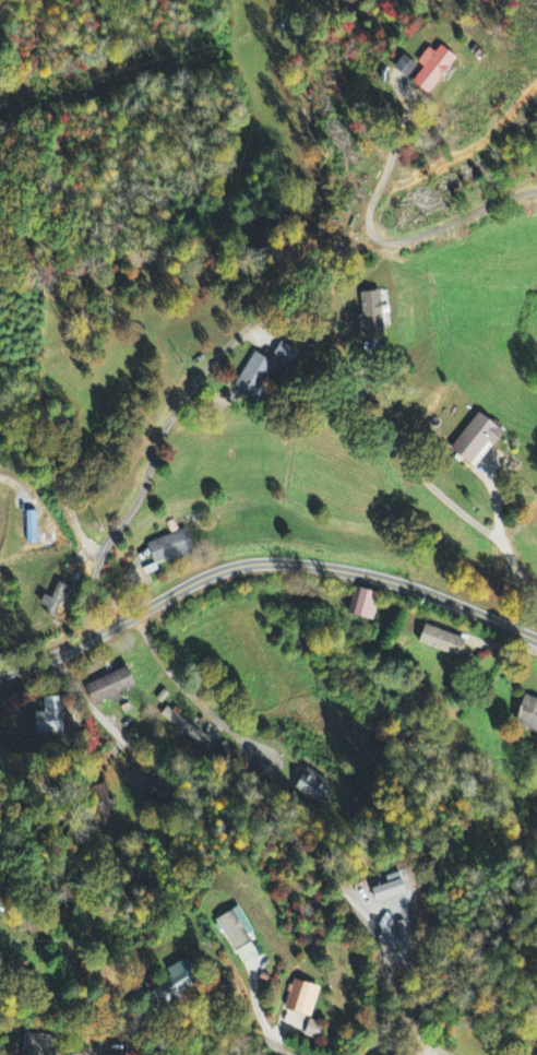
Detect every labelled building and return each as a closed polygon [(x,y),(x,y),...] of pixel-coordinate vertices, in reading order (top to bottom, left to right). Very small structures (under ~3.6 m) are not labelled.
[(451,53),(444,48),(433,63),(439,67),(428,83),(445,96),(473,57),(456,45),(451,53)] [(422,79),(433,66),(421,55),(409,68),(422,79)] [(365,337),(385,336),(385,294),(364,294),(365,337)] [(276,362),(296,369),(302,351),(283,344),(276,362)] [(278,363),(254,353),(239,391),(262,400),(278,363)] [(479,469),(508,433),(484,413),(455,449),(479,469)] [(148,546),(158,568),(197,550),(187,528),(148,546)] [(56,599),(50,597),(45,614),(61,618),(70,588),(61,586),(56,599)] [(381,594),(356,589),(351,616),(376,621),(381,594)] [(468,643),(428,625),(420,643),(460,661),(468,643)] [(85,685),(92,707),(111,701),(113,705),(122,702),(119,694),(139,688),(134,670),(85,685)] [(527,697),(518,725),(536,731),(536,700),(527,697)] [(46,699),(46,714),(35,714),(36,735),(65,734),(64,699),(46,699)] [(200,732),(167,709),(160,718),(194,742),(200,732)] [(319,809),(335,788),(310,769),(294,790),(319,809)] [(376,888),(379,902),(409,895),(404,873),(387,877),(389,885),(376,888)] [(254,942),(238,910),(220,919),(236,951),(254,942)] [(162,981),(170,1000),(203,986),(191,960),(170,969),(173,976),(162,981)] [(323,988),(295,978),(285,1008),(312,1018),(323,988)] [(325,1025),(311,1021),(306,1036),(320,1041),(325,1025)] [(24,1035),(24,1050),(29,1050),(28,1054),(52,1054),(53,1036),(24,1035)]
